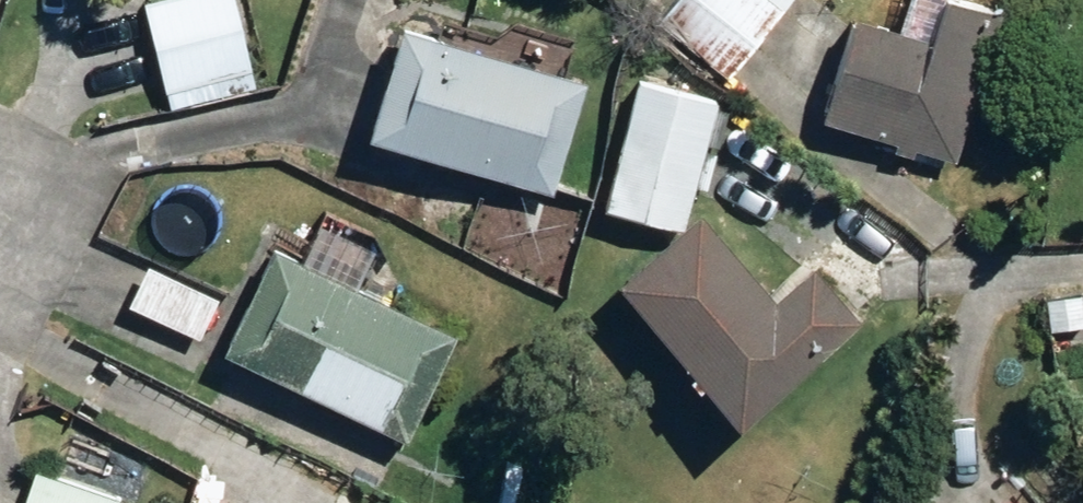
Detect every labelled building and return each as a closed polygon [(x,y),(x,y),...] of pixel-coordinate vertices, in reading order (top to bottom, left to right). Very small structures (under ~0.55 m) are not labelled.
[(181,103),(263,82),(243,0),(155,0),(181,103)] [(788,1),(788,0),(658,0),(733,64),(788,1)] [(963,139),(1007,0),(941,0),(934,19),(873,0),(857,0),(826,95),(963,139)] [(387,130),(564,186),(597,78),(421,23),(387,130)] [(644,68),(611,192),(685,211),(717,85),(644,68)] [(711,193),(629,258),(741,401),(862,304),(820,252),(782,282),(711,193)] [(238,346),(420,430),(467,330),(285,246),(238,346)] [(137,303),(207,335),(227,295),(157,262),(137,303)] [(1053,319),(1082,315),(1082,287),(1050,290),(1053,319)] [(127,497),(41,467),(28,502),(125,502),(127,497)]
